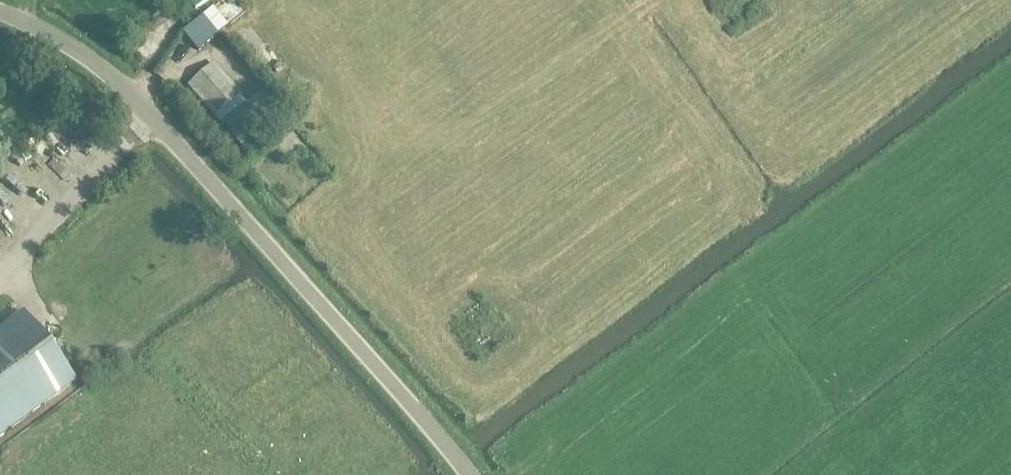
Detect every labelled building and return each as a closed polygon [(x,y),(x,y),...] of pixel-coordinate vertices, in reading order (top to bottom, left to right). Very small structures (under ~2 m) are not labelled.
[(203,16),(183,32),(199,51),(219,33),(203,16)] [(244,98),(254,91),(221,52),(212,60),(244,98)] [(216,116),(240,96),(213,64),(189,84),(216,116)] [(244,149),(287,115),(266,89),(223,123),(244,149)] [(21,311),(0,327),(0,437),(75,382),(21,311)]
